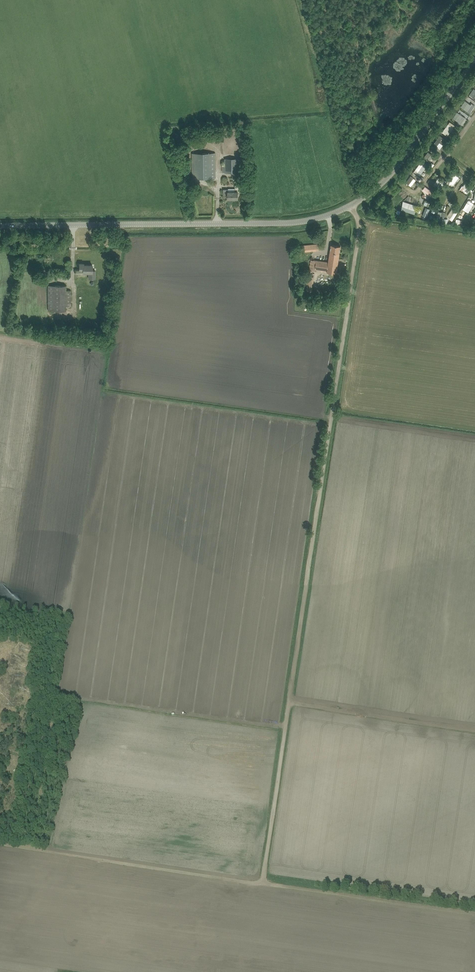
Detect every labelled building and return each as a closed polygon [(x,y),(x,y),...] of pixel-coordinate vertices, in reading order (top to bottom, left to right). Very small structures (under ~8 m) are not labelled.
[(469,113),(474,106),(466,100),(460,106),(469,113)] [(461,124),(466,118),(457,111),(452,117),(461,124)] [(450,122),(442,132),(447,136),(455,125),(450,122)] [(446,140),(440,135),(433,144),(436,147),(440,142),(443,145),(446,140)] [(433,155),(428,151),(424,157),(429,161),(433,155)] [(216,152),(192,153),(192,178),(203,178),(212,178),(215,178),(216,178),(216,172),(216,152)] [(225,158),(225,172),(237,172),(239,172),(239,169),(239,158),(225,158)] [(420,162),(414,171),(420,175),(426,166),(420,162)] [(453,184),(459,177),(453,173),(448,180),(453,184)] [(410,175),(405,182),(411,186),(416,179),(410,175)] [(441,188),(445,183),(439,179),(435,184),(441,188)] [(468,192),(473,185),(470,183),(465,190),(468,192)] [(235,192),(229,192),(228,189),(223,189),(223,195),(228,195),(228,199),(238,198),(238,192),(240,192),(240,187),(240,185),(235,185),(235,192)] [(427,186),(423,192),(433,199),(437,192),(427,186)] [(470,204),(467,202),(463,209),(468,212),(472,205),(470,204)] [(452,208),(447,215),(450,217),(449,219),(452,220),(458,211),(455,209),(455,210),(452,208)] [(441,212),(439,211),(437,219),(440,220),(443,221),(445,212),(441,211),(441,212)] [(311,260),(310,269),(314,270),(314,269),(315,269),(316,269),(327,271),(327,272),(336,273),(340,251),(341,246),(331,244),(329,262),(316,260),(311,260)] [(80,263),(80,268),(79,269),(83,269),(83,272),(89,272),(88,278),(95,279),(95,275),(95,270),(92,270),(92,265),(84,265),(84,263),(80,263)] [(48,285),(48,310),(49,310),(66,310),(66,306),(71,306),(71,290),(66,290),(66,285),(48,285)]
